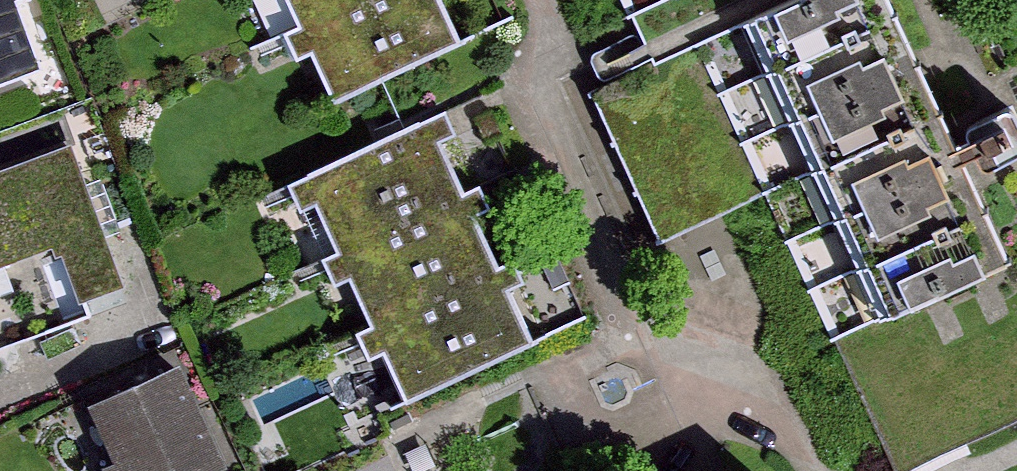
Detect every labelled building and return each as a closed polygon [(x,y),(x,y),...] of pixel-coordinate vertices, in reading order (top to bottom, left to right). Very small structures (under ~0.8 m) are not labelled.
[(24,0),(0,0),(0,70),(45,53),(24,0)] [(300,23),(313,50),(332,41),(353,85),(473,29),(459,0),(349,0),(317,15),(300,23)] [(317,15),(349,0),(310,0),(317,15)] [(954,145),(886,0),(810,0),(759,23),(900,325),(1014,272),(970,180),(1016,158),(1016,139),(1008,119),(954,145)] [(597,98),(666,247),(771,199),(702,50),(597,98)] [(457,121),(303,193),(316,219),(335,210),(356,254),(475,198),(452,150),(467,143),(457,121)] [(70,249),(91,303),(136,286),(84,151),(0,183),(0,276),(70,249)] [(356,254),(338,262),(351,288),(370,279),(391,323),(510,267),(487,219),(502,212),(492,190),(475,198),(356,254)] [(391,323),(372,332),(384,358),(404,349),(425,393),(543,337),(521,289),(536,282),(526,260),(510,267),(391,323)] [(96,424),(112,461),(97,467),(99,470),(204,470),(172,393),(96,424)]
